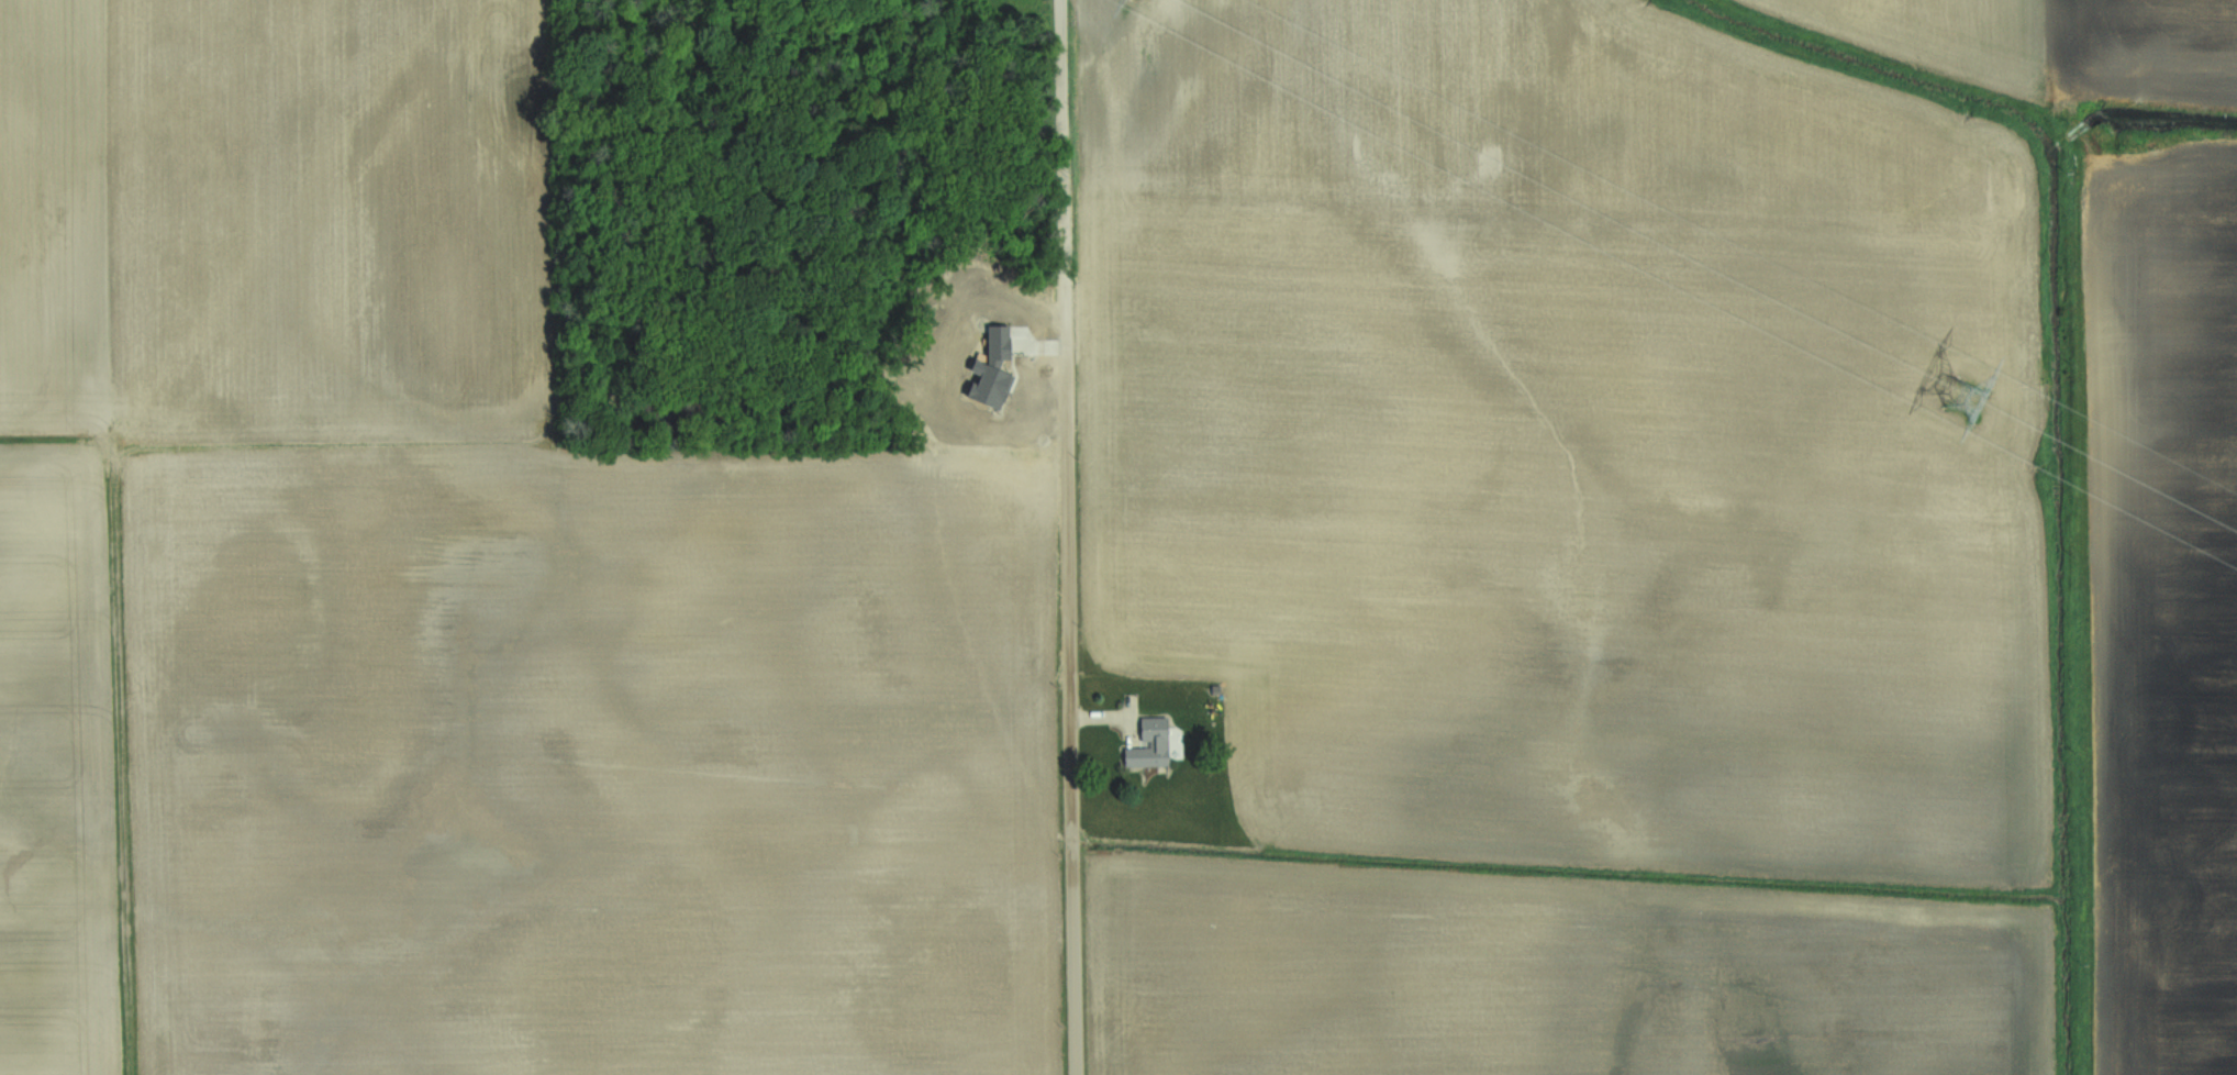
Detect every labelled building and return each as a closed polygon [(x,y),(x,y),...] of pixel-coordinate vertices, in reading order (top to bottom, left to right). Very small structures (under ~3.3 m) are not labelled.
[(1122,766),(1167,766),(1167,718),(1139,718),(1140,747),(1122,747),(1122,766)]
